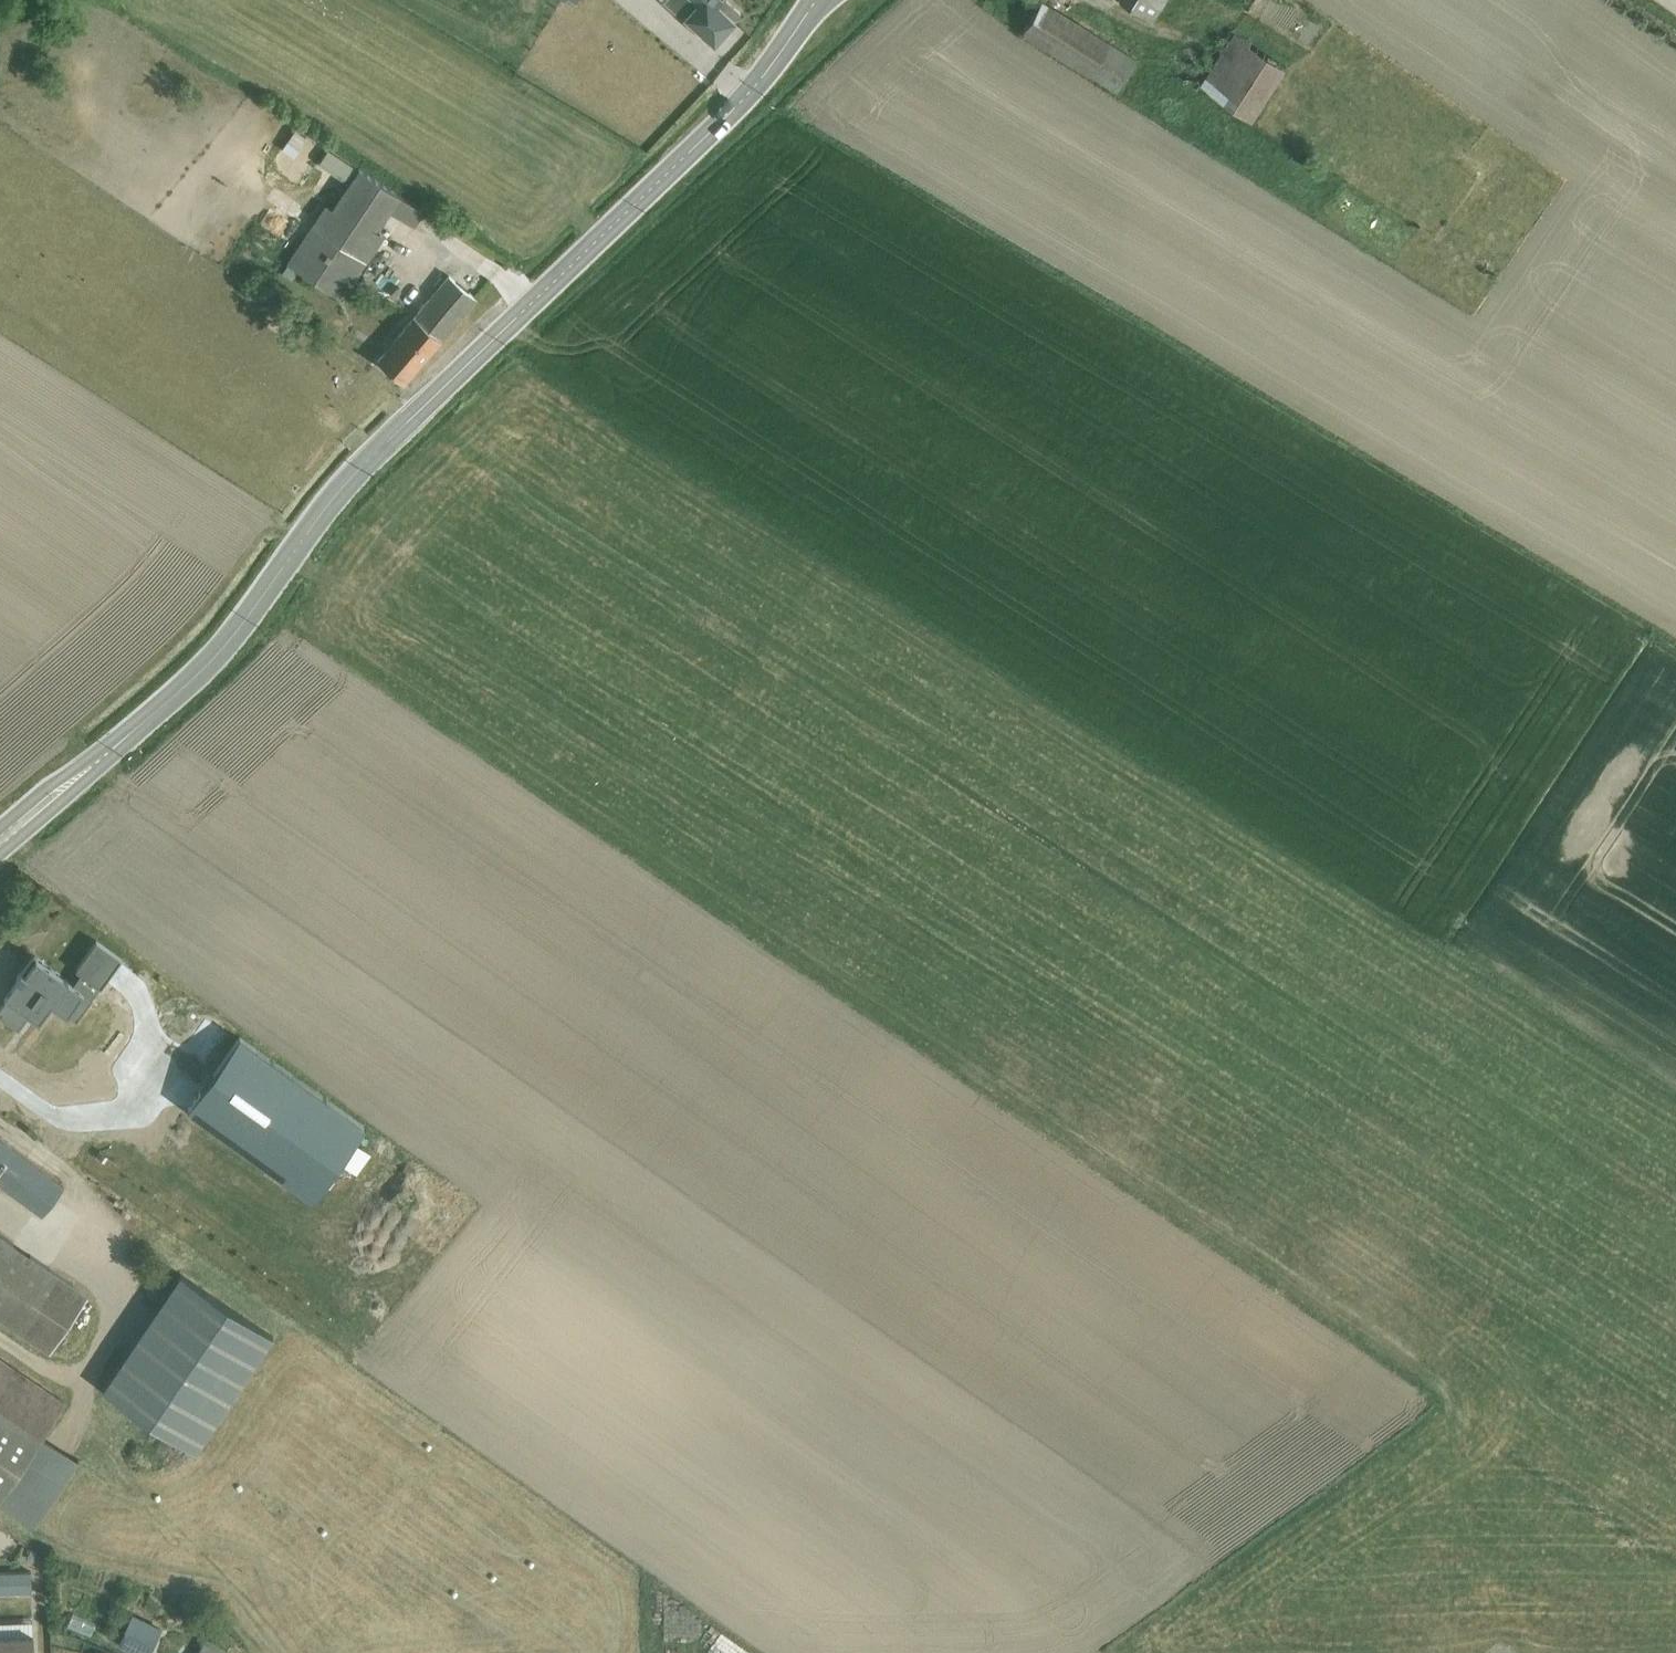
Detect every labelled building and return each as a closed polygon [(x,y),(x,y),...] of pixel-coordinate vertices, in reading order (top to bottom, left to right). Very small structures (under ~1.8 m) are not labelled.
[(687,20),(720,45),(744,14),(725,0),(698,0),(701,2),(687,20)] [(1142,61),(1047,0),(1044,0),(1021,36),(1118,98),(1142,61)] [(1122,1),(1157,22),(1170,0),(1122,0),(1122,1)] [(1293,67),(1239,34),(1205,90),(1259,122),(1293,67)] [(281,119),(270,142),(283,148),(294,125),(281,119)] [(323,153),(320,172),(348,177),(351,158),(323,153)] [(417,228),(428,212),(363,168),(336,208),(328,203),(288,263),(342,299),(386,236),(379,232),(393,212),(417,228)] [(407,388),(478,301),(449,276),(375,361),(407,388)] [(128,953),(113,969),(144,998),(159,983),(128,953)] [(43,963),(0,1022),(0,1043),(66,1091),(119,1019),(43,963)] [(190,1109),(317,1201),(370,1128),(243,1037),(190,1109)] [(0,1133),(0,1181),(33,1205),(56,1173),(0,1133)] [(49,1349),(88,1291),(0,1231),(0,1316),(49,1349)] [(180,1272),(102,1387),(196,1450),(274,1335),(180,1272)] [(36,1525),(80,1459),(42,1434),(66,1399),(0,1354),(0,1501),(36,1525)] [(118,1645),(135,1652),(150,1652),(163,1626),(133,1612),(118,1645)] [(197,1652),(225,1652),(205,1640),(197,1652)]
